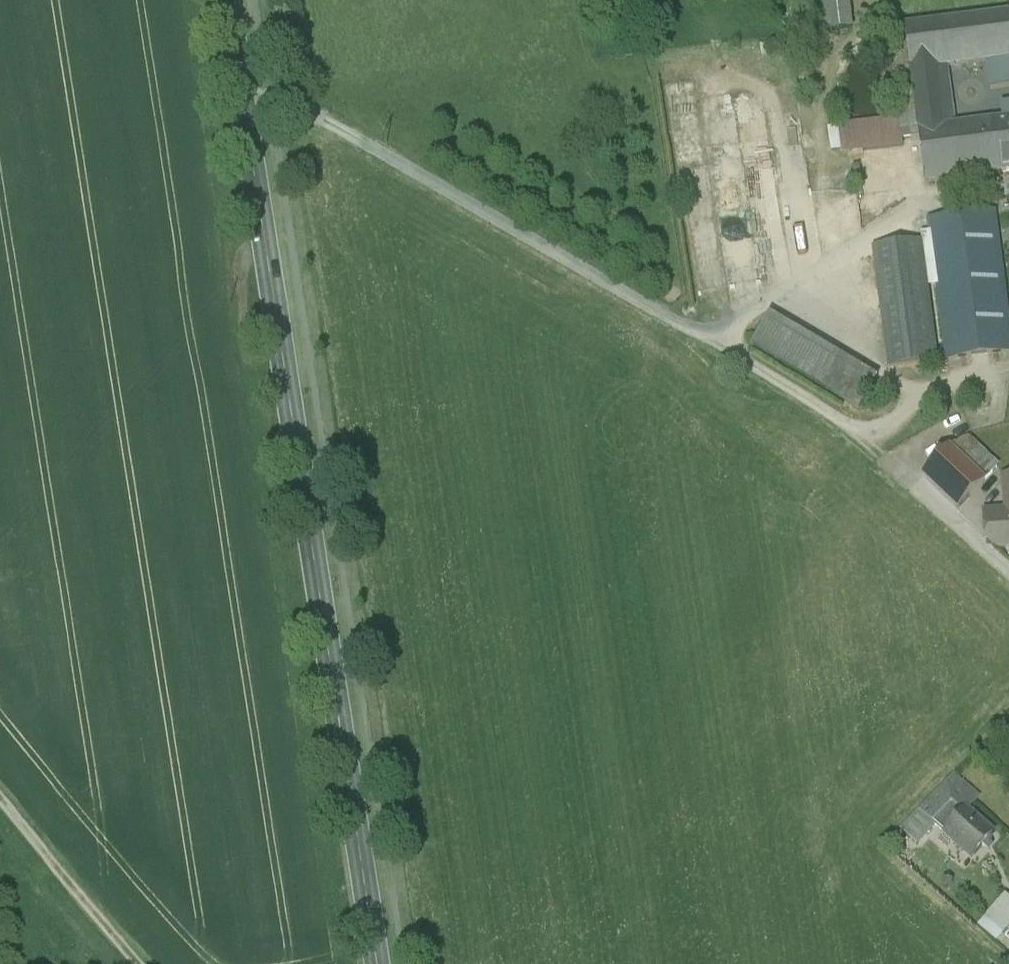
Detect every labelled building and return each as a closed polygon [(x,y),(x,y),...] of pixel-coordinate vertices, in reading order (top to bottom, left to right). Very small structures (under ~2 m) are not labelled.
[(846,0),(819,0),(823,32),(849,30),(846,0)] [(905,28),(911,72),(946,67),(986,62),(1008,60),(1008,15),(905,28)] [(890,30),(902,119),(916,117),(911,72),(905,28),(890,30)] [(986,62),(990,90),(1008,88),(1008,60),(986,62)] [(918,132),(954,127),(946,67),(911,72),(916,117),(918,132)] [(992,122),(998,174),(1008,173),(1008,105),(1004,105),(1006,121),(992,122)] [(841,148),(919,139),(918,132),(916,117),(902,119),(839,128),(841,148)] [(925,184),(998,174),(992,122),(954,127),(918,132),(919,139),(925,184)] [(944,360),(1008,353),(1008,341),(995,215),(928,222),(944,360)] [(920,244),(874,250),(889,369),(935,363),(920,244)] [(769,316),(751,347),(857,409),(875,378),(769,316)] [(922,478),(958,511),(997,469),(967,440),(950,450),(922,478)] [(987,540),(997,548),(1008,548),(1008,515),(1007,515),(985,517),(987,540)] [(954,778),(948,784),(971,804),(978,798),(954,778)] [(945,835),(966,812),(973,805),(971,804),(948,784),(919,813),(935,827),(945,835)] [(993,836),(966,812),(945,835),(945,837),(971,860),(993,836)] [(935,827),(919,813),(902,830),(918,845),(935,827)] [(987,921),(1002,935),(1008,926),(1008,899),(1008,898),(987,921)]
